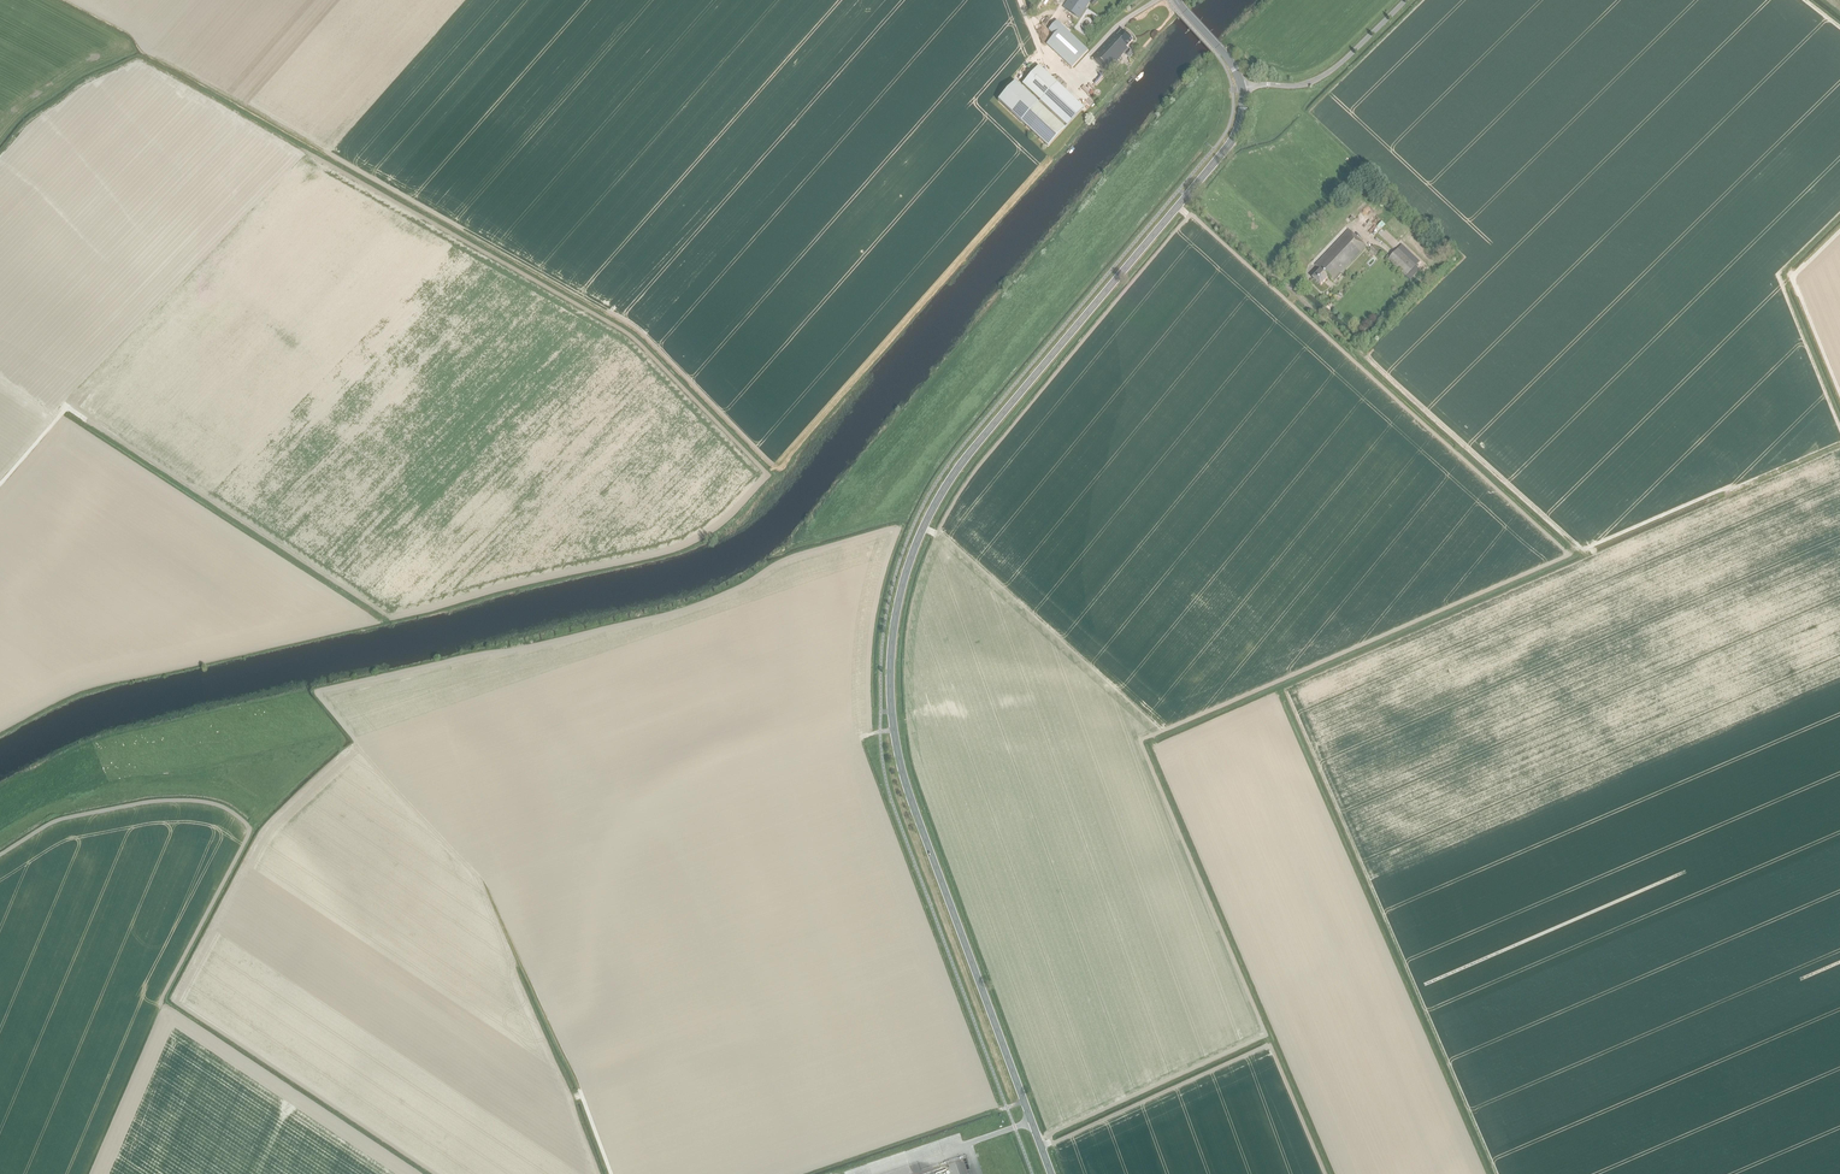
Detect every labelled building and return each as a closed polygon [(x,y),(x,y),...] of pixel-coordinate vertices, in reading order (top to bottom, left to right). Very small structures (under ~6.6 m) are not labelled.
[(1188,29),(1188,30),(1189,30),(1189,29),(1190,29),(1200,20),(1200,19),(1200,18),(1199,18),(1198,18),(1188,27),(1188,28),(1188,29)] [(1088,50),(1057,21),(1049,30),(1055,36),(1047,45),(1071,68),(1088,50)] [(1129,58),(1130,56),(1133,53),(1126,47),(1133,40),(1122,30),(1117,36),(1114,33),(1091,58),(1107,73),(1123,56),(1122,55),(1124,53),(1129,58)] [(1198,40),(1198,41),(1199,41),(1200,41),(1210,32),(1211,31),(1211,30),(1210,30),(1209,30),(1199,39),(1199,40),(1198,40)] [(1021,121),(1047,146),(1083,108),(1038,66),(1022,84),(1040,101),(1038,103),(1021,121)] [(998,101),(1020,122),(1038,103),(1015,82),(998,101)] [(1083,92),(1082,94),(1089,100),(1091,98),(1083,92)] [(1340,273),(1366,247),(1348,230),(1315,265),(1320,270),(1312,278),(1320,286),(1328,277),(1333,282),(1341,274),(1340,273)] [(1379,251),(1373,245),(1370,249),(1371,250),(1369,252),(1373,255),(1374,253),(1376,255),(1379,251)] [(1415,265),(1398,249),(1387,259),(1405,276),(1415,265)] [(920,1172),(919,1173),(916,1167),(914,1168),(912,1165),(901,1171),(886,1156),(877,1161),(877,1162),(882,1162),(882,1161),(887,1162),(887,1168),(880,1171),(879,1172),(882,1173),(925,1173),(920,1172)] [(947,1170),(948,1170),(947,1165),(934,1166),(935,1171),(927,1172),(927,1173),(948,1173),(947,1170)]
